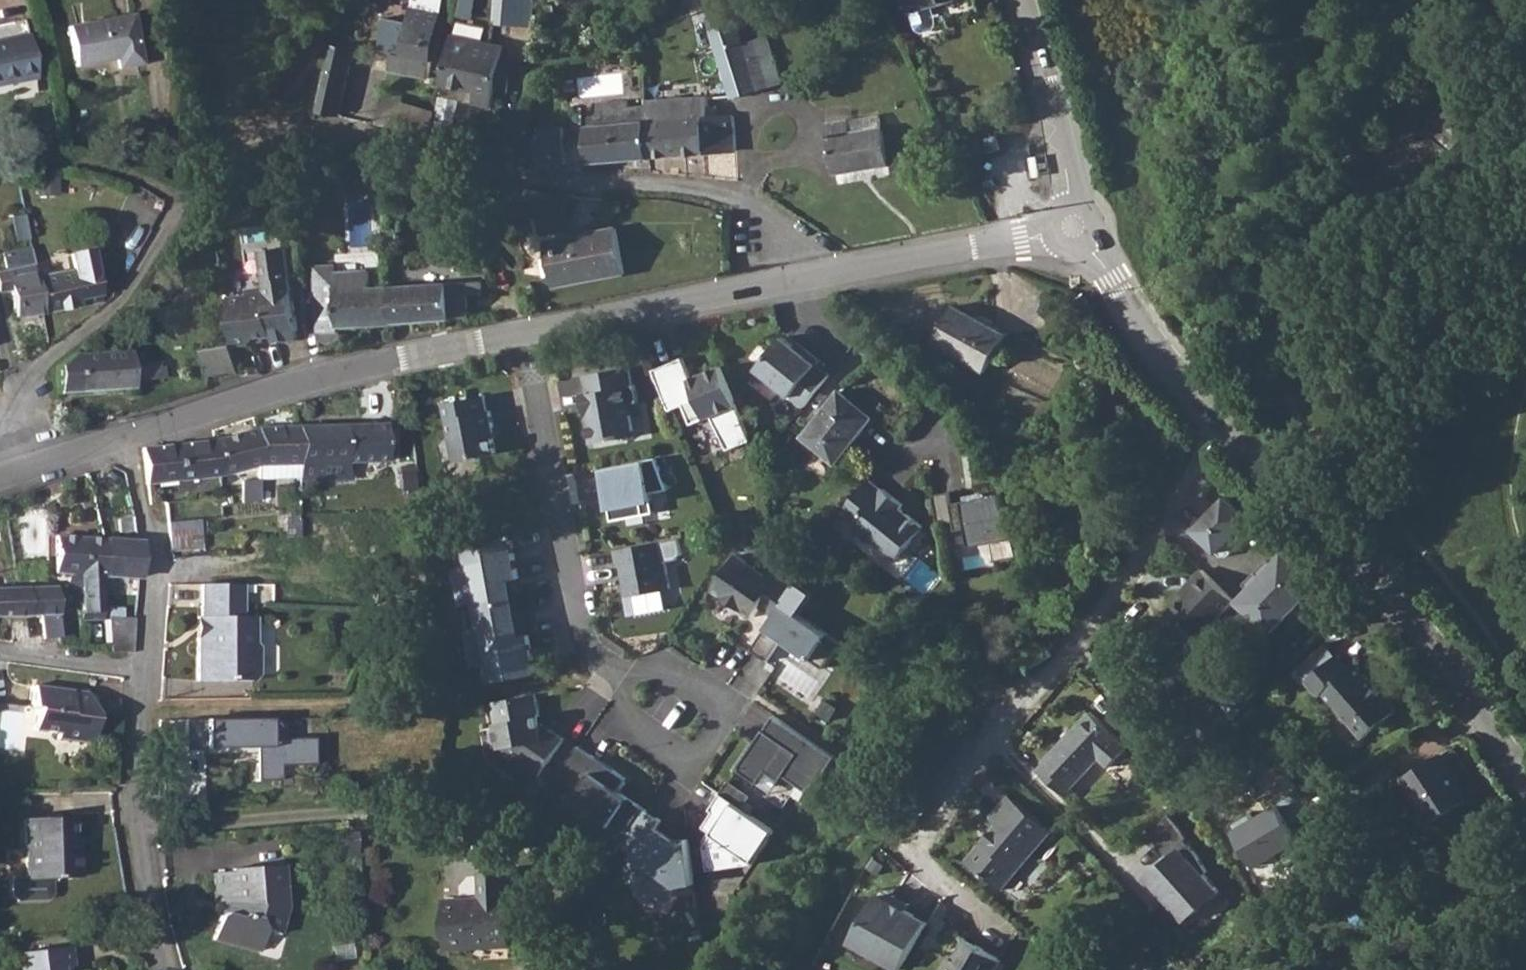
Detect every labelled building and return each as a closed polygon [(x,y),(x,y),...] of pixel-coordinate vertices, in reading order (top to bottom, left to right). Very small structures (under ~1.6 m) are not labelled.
[(348,4),(362,11),(369,0),(351,0),(348,4)] [(524,19),(525,0),(497,0),(496,16),(524,19)] [(909,12),(930,6),(949,0),(906,0),(909,12)] [(390,70),(408,75),(426,10),(414,7),(410,22),(398,18),(385,68),(390,70)] [(426,10),(408,75),(422,79),(440,14),(426,10)] [(773,54),(760,59),(754,40),(754,39),(743,42),(732,10),(707,18),(733,97),(769,85),(782,81),(773,54)] [(130,15),(66,27),(74,66),(115,58),(117,68),(135,64),(139,62),(130,15)] [(0,41),(0,84),(34,78),(25,36),(0,41)] [(452,38),(441,84),(476,94),(473,107),(493,112),(507,52),(452,38)] [(328,50),(314,111),(325,113),(340,116),(352,58),(328,50)] [(702,97),(646,100),(646,104),(648,157),(736,151),(734,116),(704,117),(702,97)] [(648,157),(646,104),(630,106),(629,100),(598,102),(599,115),(589,116),(589,127),(588,128),(591,161),(648,157)] [(850,132),(847,120),(827,124),(835,173),(887,164),(881,127),(850,132)] [(542,138),(535,138),(537,166),(567,163),(564,125),(541,127),(542,138)] [(1001,135),(992,137),(996,151),(1005,149),(1001,135)] [(506,187),(503,208),(564,219),(568,198),(530,190),(506,187)] [(616,227),(547,240),(550,255),(556,286),(625,272),(616,227)] [(29,250),(2,255),(5,271),(0,272),(0,292),(9,291),(15,318),(41,313),(34,278),(29,250)] [(283,250),(261,253),(264,277),(266,289),(273,336),(274,341),(297,338),(283,250)] [(91,266),(34,278),(41,313),(98,302),(91,266)] [(330,346),(333,345),(334,343),(336,340),(337,337),(337,325),(362,324),(392,322),(390,285),(371,287),(370,278),(368,276),(334,277),(334,267),(309,268),(315,332),(316,337),(319,342),(322,344),(326,345),(330,346)] [(444,283),(390,285),(392,322),(419,321),(454,319),(469,318),(468,293),(484,293),(483,281),(444,283)] [(238,298),(238,309),(244,343),(255,341),(256,337),(273,336),(266,289),(245,291),(246,297),(238,298)] [(238,298),(228,299),(233,344),(244,343),(238,309),(238,298)] [(952,306),(933,343),(986,371),(1006,334),(952,306)] [(806,402),(832,371),(819,360),(823,357),(808,345),(805,349),(797,342),(785,333),(759,365),(806,402)] [(237,370),(232,344),(203,349),(207,374),(237,370)] [(69,356),(56,365),(57,392),(130,387),(129,381),(128,365),(128,351),(69,356)] [(682,356),(653,368),(669,409),(683,403),(691,423),(711,415),(728,448),(755,437),(724,363),(691,377),(682,356)] [(128,365),(129,381),(161,379),(160,363),(128,365)] [(591,442),(647,436),(639,365),(583,371),(591,442)] [(839,390),(803,435),(837,463),(873,417),(839,390)] [(442,400),(452,459),(501,451),(491,392),(442,400)] [(383,424),(297,427),(298,463),(301,463),(329,462),(330,476),(332,476),(340,475),(340,462),(385,462),(383,424)] [(1013,424),(1002,433),(1008,441),(1019,432),(1013,424)] [(297,427),(256,428),(257,464),(257,480),(298,478),(298,463),(297,427)] [(256,428),(212,440),(217,476),(257,464),(256,428)] [(212,440),(141,449),(146,484),(217,476),(212,440)] [(663,456),(603,465),(610,516),(657,510),(654,488),(667,486),(663,456)] [(885,486),(871,475),(843,510),(857,521),(856,522),(857,531),(867,540),(875,539),(899,557),(926,523),(902,505),(906,501),(886,484),(885,486)] [(241,481),(240,504),(257,500),(257,480),(241,481)] [(962,515),(965,542),(1014,537),(1009,491),(940,498),(942,517),(962,515)] [(1230,493),(1193,527),(1219,553),(1255,520),(1230,493)] [(206,496),(163,503),(165,517),(208,512),(206,496)] [(13,497),(0,501),(3,511),(16,506),(13,497)] [(199,518),(166,521),(169,549),(202,547),(199,518)] [(103,618),(101,593),(103,541),(55,536),(56,572),(67,573),(68,585),(81,586),(83,618),(103,618)] [(492,680),(540,674),(534,631),(524,633),(516,579),(522,578),(517,538),(467,545),(470,564),(458,565),(463,602),(478,600),(482,627),(467,629),(471,662),(489,659),(492,680)] [(103,541),(101,593),(112,592),(112,577),(137,579),(137,544),(103,541)] [(622,542),(621,589),(670,590),(671,543),(622,542)] [(800,612),(812,592),(738,550),(715,591),(755,614),(761,603),(776,612),(757,646),(792,666),(783,682),(815,700),(832,670),(828,667),(845,638),(800,612)] [(1240,595),(1274,630),(1321,585),(1287,550),(1240,595)] [(1265,554),(1257,556),(1261,569),(1269,566),(1265,554)] [(1194,586),(1188,592),(1214,620),(1234,600),(1202,570),(1190,581),(1194,586)] [(254,676),(255,654),(249,650),(251,617),(239,617),(239,584),(197,584),(197,617),(194,618),(193,683),(244,683),(254,676)] [(0,588),(0,615),(39,614),(44,647),(60,644),(54,587),(0,588)] [(1188,592),(1186,595),(1172,608),(1200,635),(1214,620),(1188,592)] [(124,617),(107,616),(109,652),(132,653),(134,617),(124,617)] [(1338,653),(1311,677),(1308,680),(1321,695),(1325,692),(1365,737),(1398,709),(1357,662),(1352,666),(1339,652),(1338,653)] [(33,683),(30,707),(34,707),(32,730),(65,734),(65,740),(84,742),(91,736),(94,717),(84,690),(33,683)] [(813,792),(838,753),(775,713),(740,770),(788,800),(799,783),(813,792)] [(1043,764),(1033,774),(1062,803),(1072,792),(1071,789),(1100,758),(1109,767),(1127,748),(1118,740),(1120,738),(1091,713),(1042,762),(1043,764)] [(280,760),(315,761),(316,718),(187,716),(187,746),(258,747),(258,778),(280,778),(280,760)] [(685,879),(684,878),(704,842),(621,796),(633,775),(578,745),(550,794),(642,845),(624,877),(671,903),(685,879)] [(1442,753),(1407,776),(1436,820),(1470,798),(1442,753)] [(730,782),(725,791),(751,807),(756,797),(730,782)] [(1235,828),(1256,863),(1318,826),(1297,791),(1235,828)] [(716,837),(707,854),(748,878),(779,825),(723,792),(702,828),(716,837)] [(967,861),(1001,889),(1019,868),(1051,830),(1011,795),(991,817),(998,824),(967,861)] [(1188,922),(1225,889),(1184,845),(1193,836),(1171,813),(1149,833),(1170,855),(1146,877),(1188,922)] [(25,880),(9,880),(10,896),(15,902),(47,901),(47,878),(75,877),(74,851),(69,851),(67,818),(22,820),(25,880)] [(559,860),(549,871),(557,880),(568,869),(559,860)] [(226,905),(225,917),(219,920),(214,940),(255,951),(261,933),(267,932),(277,934),(285,906),(282,866),(232,870),(232,873),(213,875),(215,903),(226,905)] [(461,899),(443,900),(445,947),(513,944),(511,899),(508,899),(506,870),(480,871),(480,876),(468,877),(461,886),(461,899)] [(852,942),(902,969),(904,969),(934,919),(883,889),(852,942)] [(952,950),(941,969),(996,969),(1001,961),(960,937),(952,950)] [(62,967),(72,965),(70,946),(15,953),(17,969),(62,969),(62,967)]
